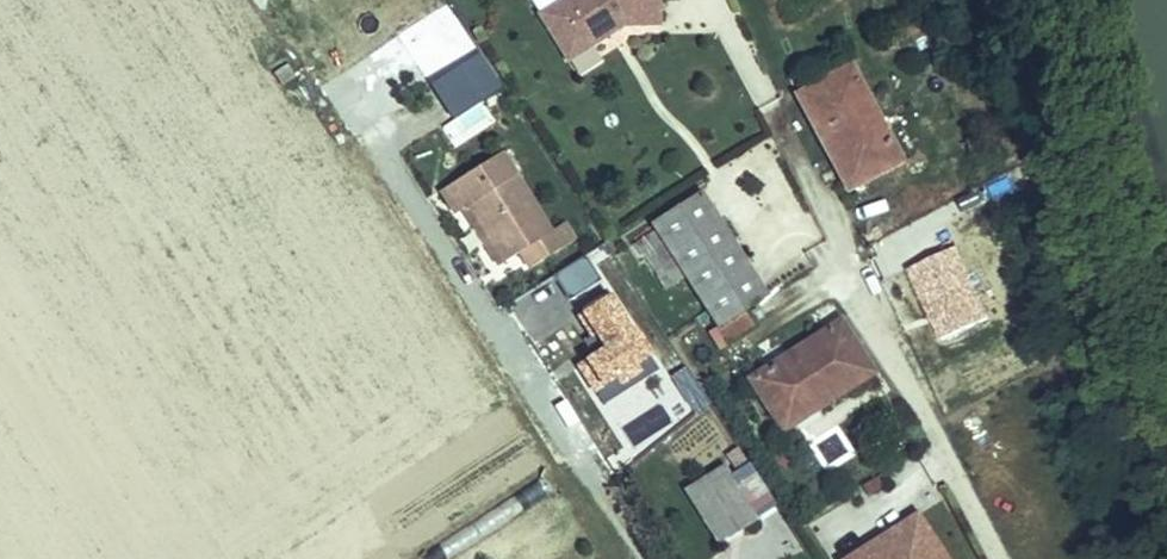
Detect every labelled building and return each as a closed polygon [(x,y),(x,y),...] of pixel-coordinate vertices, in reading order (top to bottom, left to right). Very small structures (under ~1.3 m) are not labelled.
[(583,51),(609,34),(606,29),(613,24),(617,29),(623,25),(659,25),(658,0),(564,0),(555,6),(583,51)] [(583,51),(555,6),(540,15),(569,60),(583,51)] [(617,29),(613,24),(606,29),(609,34),(617,29)] [(485,50),(427,72),(445,118),(503,96),(485,50)] [(295,77),(287,65),(275,73),(283,85),(295,77)] [(797,96),(829,154),(847,144),(866,181),(902,162),(851,67),(797,96)] [(979,148),(974,136),(966,140),(971,152),(979,148)] [(847,144),(829,154),(848,190),(866,181),(847,144)] [(447,187),(461,211),(469,206),(505,263),(522,252),(532,268),(574,242),(563,225),(550,233),(501,154),(447,187)] [(752,201),(773,264),(819,249),(799,186),(752,201)] [(686,277),(717,326),(766,295),(702,195),(653,226),(656,230),(636,243),(643,255),(663,242),(678,265),(658,279),(665,290),(686,277)] [(663,242),(643,255),(658,279),(678,265),(663,242)] [(569,300),(602,277),(584,250),(550,273),(569,300)] [(588,394),(654,356),(613,287),(573,310),(597,350),(571,365),(588,394)] [(873,374),(841,322),(750,380),(771,413),(806,391),(818,409),(873,374)] [(682,359),(603,415),(634,458),(713,402),(682,359)] [(783,431),(818,409),(806,391),(771,413),(783,431)] [(779,466),(763,441),(743,454),(760,479),(779,466)] [(704,519),(719,542),(776,505),(739,449),(727,457),(737,472),(730,476),(724,467),(685,492),(703,520),(704,519)] [(877,478),(862,487),(867,495),(883,487),(877,478)] [(849,558),(945,558),(917,516),(877,542),(881,548),(871,554),(867,548),(849,558)] [(465,528),(442,541),(449,555),(473,542),(465,528)]
